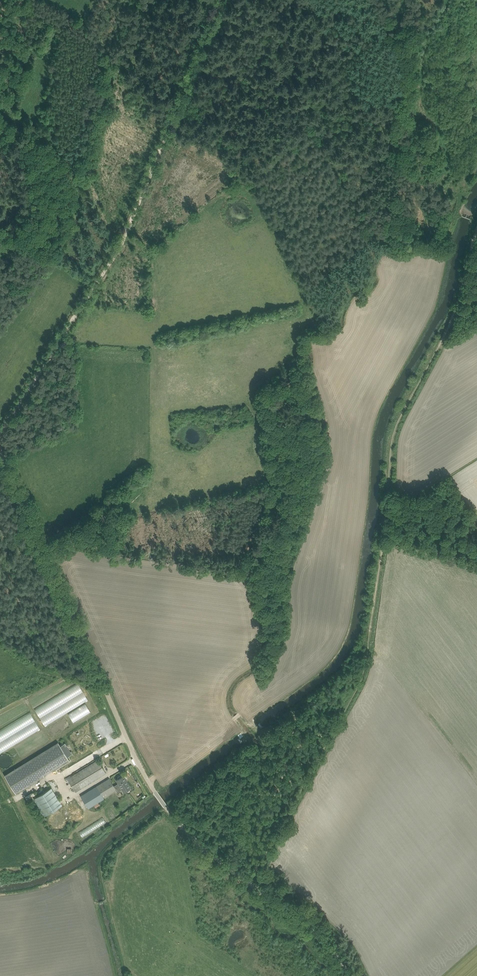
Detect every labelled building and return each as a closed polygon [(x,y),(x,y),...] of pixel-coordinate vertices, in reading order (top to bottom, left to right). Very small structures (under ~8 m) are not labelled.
[(78,683),(35,709),(40,718),(83,692),(78,683)] [(83,692),(40,718),(45,726),(88,700),(83,692)] [(73,722),(90,712),(85,704),(68,714),(73,722)] [(35,721),(30,712),(0,730),(0,742),(35,721)] [(35,721),(0,742),(0,754),(40,729),(35,721)] [(69,760),(67,756),(72,754),(65,743),(60,745),(58,742),(4,775),(16,793),(69,760)] [(67,779),(75,792),(106,773),(98,760),(67,779)] [(97,786),(81,796),(88,808),(104,798),(103,797),(112,792),(116,789),(117,791),(122,789),(124,792),(130,788),(123,776),(121,777),(121,776),(120,776),(118,777),(118,778),(118,779),(116,780),(118,783),(119,785),(115,788),(113,785),(109,779),(97,786)] [(34,797),(45,814),(62,804),(51,787),(34,797)] [(75,802),(47,818),(58,835),(85,819),(75,802)]
